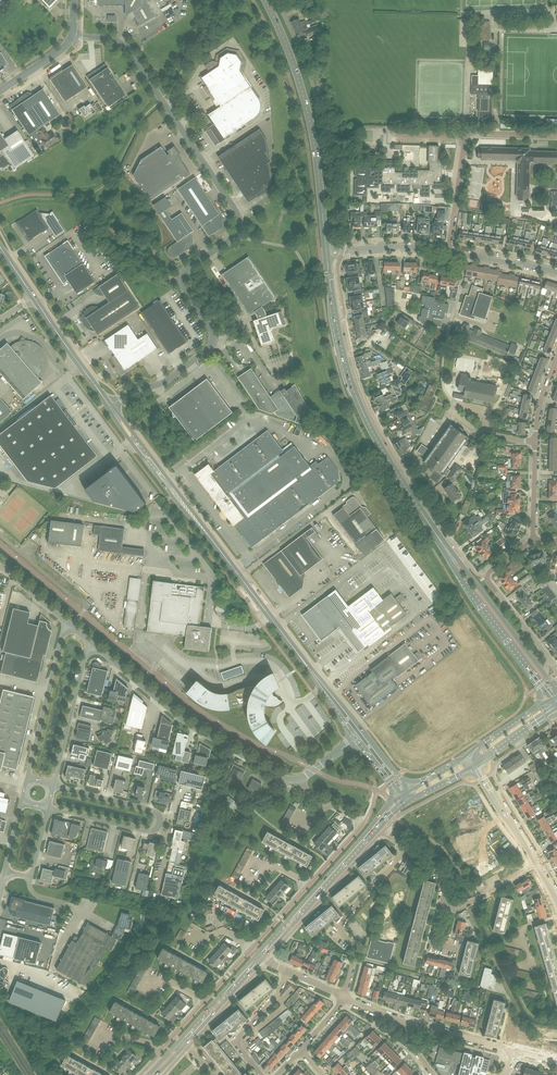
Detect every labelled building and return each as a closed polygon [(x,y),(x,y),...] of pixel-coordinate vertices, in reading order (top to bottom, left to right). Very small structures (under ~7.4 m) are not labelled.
[(131,13),(133,12),(140,25),(155,16),(148,3),(147,0),(120,0),(120,10),(126,10),(131,13)] [(294,27),(306,22),(305,21),(301,22),(299,19),(291,22),(294,27)] [(478,41),(492,40),(490,21),(476,23),(478,41)] [(308,28),(306,25),(307,24),(306,22),(294,27),(296,33),(304,30),(304,29),(308,28)] [(307,36),(314,33),(317,33),(315,29),(313,29),(305,32),(304,30),(296,33),(298,38),(306,35),(307,36)] [(217,100),(248,79),(242,71),(243,67),(244,62),(238,52),(228,50),(218,56),(217,62),(212,61),(205,66),(209,73),(202,78),(207,85),(203,87),(213,102),(217,100)] [(72,64),(49,79),(64,102),(87,87),(72,64)] [(126,95),(105,64),(87,76),(107,107),(126,95)] [(489,98),(478,98),(478,111),(479,111),(478,124),(492,124),(493,117),(491,117),(491,113),(493,113),(493,98),(492,94),(492,84),(493,70),(479,70),(479,75),(472,75),(472,84),(471,84),(471,94),(474,94),(489,94),(489,98)] [(248,126),(256,121),(255,118),(257,116),(259,113),(261,109),(261,106),(260,102),(259,99),(260,98),(248,79),(217,100),(221,106),(209,114),(215,124),(206,129),(217,145),(231,136),(230,135),(247,124),(248,126)] [(27,93),(8,105),(29,135),(60,115),(42,89),(32,96),(31,93),(27,93)] [(98,102),(95,104),(100,112),(103,110),(98,102)] [(97,114),(100,112),(95,104),(91,106),(90,104),(85,107),(84,106),(79,109),(84,117),(91,112),(92,114),(95,112),(97,114)] [(44,143),(47,147),(49,147),(51,146),(51,144),(57,140),(52,132),(44,137),(42,133),(46,131),(43,127),(35,132),(28,138),(35,149),(44,143)] [(13,170),(17,167),(17,168),(35,156),(17,129),(6,137),(3,133),(1,135),(0,133),(0,151),(13,170)] [(272,187),(268,160),(266,139),(259,129),(218,157),(249,202),(272,187)] [(438,153),(438,146),(429,145),(429,163),(430,163),(430,170),(402,170),(402,174),(395,173),(395,160),(383,160),(383,164),(387,164),(387,168),(371,168),(364,167),(364,166),(355,166),(355,175),(357,175),(357,179),(355,179),(354,195),(367,195),(367,187),(375,188),(379,188),(379,184),(382,184),(382,192),(390,192),(390,188),(394,188),(394,184),(398,184),(398,192),(410,192),(410,185),(414,185),(414,189),(421,189),(421,197),(429,197),(430,185),(433,185),(433,189),(445,189),(446,177),(440,177),(441,171),(440,171),(440,169),(442,169),(442,153),(438,153)] [(141,160),(133,175),(150,201),(183,179),(183,177),(184,176),(185,177),(190,174),(179,156),(180,155),(178,151),(176,152),(174,149),(168,152),(169,154),(168,155),(162,146),(141,160)] [(556,163),(556,152),(530,151),(530,148),(481,147),(481,149),(478,148),(477,158),(481,158),(481,159),(515,160),(518,162),(517,197),(518,197),(518,200),(527,200),(527,197),(529,197),(529,163),(556,163)] [(209,236),(212,234),(222,227),(222,225),(220,222),(221,219),(223,218),(221,219),(219,215),(220,214),(195,177),(178,189),(209,236)] [(177,242),(170,246),(170,247),(169,247),(169,248),(168,248),(168,249),(168,250),(168,251),(168,252),(168,253),(168,254),(169,255),(170,256),(171,257),(173,257),(174,258),(176,257),(177,257),(184,252),(189,249),(188,247),(192,245),(193,244),(193,243),(194,241),(194,240),(193,239),(193,238),(190,233),(194,231),(182,213),(172,219),(166,210),(172,206),(166,197),(153,205),(159,214),(166,224),(177,242)] [(448,220),(449,207),(445,207),(440,206),(439,210),(438,218),(439,218),(437,234),(441,235),(443,220),(448,220)] [(50,214),(39,212),(38,209),(17,223),(29,241),(50,227),(56,237),(65,230),(53,212),(50,214)] [(371,215),(367,215),(367,211),(360,212),(361,215),(361,221),(364,221),(364,228),(369,228),(369,227),(371,227),(371,215)] [(381,220),(381,211),(375,211),(375,215),(371,215),(371,227),(378,227),(377,220),(381,220)] [(361,215),(360,212),(350,212),(351,221),(354,221),(354,227),(361,227),(361,221),(361,215)] [(514,245),(518,229),(515,229),(513,236),(511,236),(509,244),(514,245)] [(525,247),(528,232),(526,231),(524,239),(521,238),(520,246),(525,247)] [(541,254),(546,239),(543,238),(541,245),(538,244),(536,252),(541,254)] [(68,240),(45,256),(63,283),(68,280),(77,294),(96,282),(68,240)] [(552,257),(556,244),(553,243),(552,248),(549,248),(547,256),(552,257)] [(249,257),(221,275),(248,316),(255,312),(257,315),(258,319),(254,321),(262,345),(275,341),(272,332),(274,328),(286,324),(282,311),(278,312),(276,306),(272,300),(276,298),(264,279),(261,275),(249,257)] [(370,276),(369,274),(376,273),(374,262),(373,262),(373,261),(369,261),(369,263),(367,263),(368,269),(365,269),(366,276),(370,276)] [(388,262),(385,262),(385,261),(380,261),(380,266),(383,266),(383,273),(386,273),(386,269),(392,269),(392,262),(391,262),(391,261),(388,261),(388,262)] [(353,274),(362,273),(361,269),(357,270),(357,264),(352,264),(352,262),(347,263),(347,265),(346,265),(344,266),(345,270),(346,270),(346,271),(352,271),(353,274)] [(392,262),(392,269),(397,270),(397,274),(400,274),(400,266),(399,266),(399,263),(392,262)] [(472,276),(474,265),(472,264),(471,265),(467,265),(465,275),(472,276)] [(478,278),(480,267),(476,266),(477,265),(474,265),(472,276),(478,278)] [(485,279),(487,267),(484,266),(484,268),(480,267),(478,278),(485,279)] [(491,280),(493,269),(489,269),(489,267),(487,267),(485,279),(491,280)] [(498,281),(500,272),(500,269),(497,269),(497,270),(493,269),(491,280),(498,281)] [(504,285),(506,274),(502,274),(502,272),(500,272),(498,281),(497,284),(504,285)] [(347,285),(359,283),(359,277),(362,276),(362,273),(353,274),(353,277),(347,278),(348,280),(346,280),(347,285)] [(428,285),(429,282),(430,275),(423,273),(423,277),(422,277),(420,284),(423,284),(428,285)] [(140,307),(128,289),(118,274),(93,290),(94,291),(94,292),(95,292),(96,293),(96,294),(97,294),(98,295),(99,295),(100,295),(101,295),(102,295),(103,295),(104,295),(109,302),(101,308),(100,307),(99,307),(99,306),(98,306),(96,306),(95,306),(93,306),(92,306),(91,307),(89,307),(88,308),(87,309),(86,310),(85,311),(84,313),(83,314),(83,316),(83,317),(83,319),(83,320),(83,321),(83,323),(84,324),(85,325),(86,326),(87,328),(88,329),(90,330),(91,330),(92,330),(94,331),(95,331),(98,335),(140,307)] [(510,286),(512,274),(510,274),(510,275),(506,274),(504,285),(510,286)] [(515,276),(515,275),(512,274),(510,286),(517,287),(519,277),(515,276)] [(430,275),(429,282),(433,282),(432,289),(436,290),(438,279),(437,279),(437,276),(430,275)] [(447,288),(447,285),(449,278),(442,276),(440,286),(438,286),(438,290),(440,291),(441,287),(447,288)] [(458,289),(454,288),(456,279),(449,278),(447,285),(451,286),(450,290),(452,291),(451,298),(456,299),(458,289)] [(529,288),(531,280),(526,278),(523,292),(525,293),(526,287),(529,288)] [(537,289),(539,290),(541,282),(536,281),(533,295),(535,295),(537,289)] [(555,291),(556,284),(552,282),(548,295),(550,296),(552,290),(555,291)] [(356,293),(366,292),(366,291),(365,291),(364,288),(360,289),(359,283),(347,285),(348,289),(349,289),(349,291),(355,290),(356,293)] [(465,303),(461,315),(475,319),(476,316),(485,319),(492,297),(482,293),(484,289),(472,285),(469,296),(466,295),(464,302),(465,303)] [(366,301),(365,295),(366,295),(366,292),(356,293),(356,296),(350,297),(351,299),(349,300),(350,304),(363,302),(362,302),(366,301)] [(421,316),(420,321),(422,321),(422,323),(432,325),(440,326),(442,318),(442,316),(440,316),(441,312),(445,312),(447,313),(449,304),(445,304),(445,302),(435,300),(435,298),(423,295),(421,304),(427,305),(427,309),(422,308),(421,316)] [(141,313),(157,336),(169,354),(188,342),(175,323),(177,322),(173,318),(172,319),(160,300),(141,313)] [(363,302),(350,304),(351,309),(352,308),(352,310),(358,309),(359,313),(368,311),(367,308),(366,301),(363,302)] [(408,317),(406,320),(401,317),(397,323),(405,328),(409,322),(413,325),(415,322),(408,317)] [(357,328),(365,326),(364,323),(370,322),(369,319),(355,322),(356,324),(355,324),(356,327),(357,328)] [(549,321),(545,319),(544,321),(553,325),(552,328),(556,330),(556,324),(549,321)] [(475,328),(473,331),(469,329),(470,326),(464,323),(463,327),(457,324),(453,334),(506,355),(506,357),(512,359),(518,345),(511,343),(510,346),(481,334),(482,331),(475,328)] [(115,355),(138,339),(128,325),(103,342),(105,346),(108,344),(115,355)] [(556,336),(556,330),(552,328),(551,331),(545,329),(544,332),(556,337),(556,336)] [(376,332),(375,330),(371,330),(358,333),(358,335),(357,335),(358,338),(359,338),(359,339),(366,337),(367,341),(376,332)] [(544,332),(543,334),(549,336),(547,340),(555,342),(556,337),(544,332)] [(138,339),(115,355),(112,357),(117,369),(115,370),(122,376),(136,366),(135,363),(138,361),(157,348),(147,333),(138,339)] [(552,348),(555,342),(547,340),(546,343),(544,342),(541,341),(540,343),(552,348)] [(11,348),(7,343),(0,349),(0,374),(22,399),(41,382),(37,377),(38,376),(39,375),(40,374),(41,373),(42,371),(43,370),(44,368),(44,366),(45,364),(45,362),(45,360),(45,359),(44,358),(44,356),(44,355),(43,354),(43,353),(42,352),(42,351),(40,349),(39,348),(38,346),(36,345),(34,344),(32,343),(31,343),(30,342),(29,342),(28,342),(26,342),(24,342),(23,342),(22,342),(21,343),(19,343),(18,343),(17,344),(14,345),(13,346),(11,348)] [(550,353),(552,348),(540,343),(539,345),(542,346),(544,347),(543,351),(550,353)] [(523,351),(519,362),(516,369),(518,370),(521,363),(525,352),(523,351)] [(357,364),(366,361),(365,357),(372,355),(371,352),(364,354),(364,355),(355,358),(357,364)] [(539,360),(534,358),(530,356),(529,359),(533,360),(546,364),(548,359),(541,356),(539,360)] [(368,367),(372,366),(382,363),(381,360),(371,363),(370,360),(366,361),(357,364),(359,370),(368,367)] [(544,370),(546,364),(533,360),(532,362),(538,364),(536,367),(544,370)] [(381,369),(389,367),(388,365),(387,362),(387,361),(384,362),(379,364),(381,369)] [(391,381),(388,374),(394,372),(392,367),(391,366),(390,367),(389,367),(385,369),(386,371),(377,374),(382,385),(391,381)] [(374,374),(375,372),(375,370),(369,372),(368,367),(359,370),(362,379),(371,376),(370,375),(374,374)] [(399,381),(405,385),(413,372),(406,367),(400,376),(402,377),(399,381)] [(541,376),(544,370),(536,367),(535,371),(530,369),(529,371),(541,376)] [(251,368),(238,377),(259,409),(272,414),(275,412),(277,415),(308,426),(312,415),(311,415),(295,386),(295,385),(286,391),(285,388),(271,398),(251,368)] [(539,381),(541,376),(529,371),(528,373),(533,375),(532,378),(539,381)] [(461,376),(458,389),(465,391),(464,396),(473,398),(473,401),(482,403),(483,400),(493,402),(494,394),(495,395),(497,386),(488,384),(488,385),(479,383),(480,380),(477,379),(476,382),(470,381),(470,379),(471,379),(471,377),(470,377),(470,375),(462,374),(461,376)] [(195,441),(233,412),(207,378),(169,407),(173,412),(174,418),(176,416),(195,441)] [(537,387),(539,381),(532,378),(531,382),(529,381),(526,380),(525,382),(537,387)] [(403,393),(400,388),(398,382),(392,385),(397,396),(403,393)] [(535,393),(537,387),(525,382),(524,384),(527,385),(529,386),(528,390),(535,393)] [(424,409),(430,412),(436,399),(433,398),(437,388),(430,384),(419,407),(421,408),(424,409)] [(378,404),(393,397),(392,394),(385,398),(383,394),(382,395),(381,395),(380,395),(380,396),(375,398),(377,402),(378,404)] [(50,395),(0,433),(0,446),(27,481),(54,488),(97,456),(74,425),(76,424),(66,411),(63,412),(50,395)] [(396,398),(395,397),(393,397),(378,404),(379,407),(380,407),(381,411),(386,409),(387,409),(388,409),(388,408),(389,407),(387,403),(391,401),(392,402),(397,400),(397,399),(396,398)] [(1,399),(0,398),(0,422),(12,412),(1,399)] [(529,407),(530,401),(517,398),(516,400),(520,401),(522,402),(521,405),(529,407)] [(406,414),(409,413),(404,404),(398,408),(399,410),(395,413),(398,418),(406,414)] [(508,409),(504,408),(502,417),(506,418),(507,414),(509,414),(509,412),(514,413),(514,410),(508,409)] [(527,413),(514,410),(514,412),(517,413),(519,413),(519,417),(526,419),(527,413)] [(404,426),(410,423),(414,421),(409,413),(406,414),(398,418),(398,419),(403,416),(404,419),(401,421),(404,426)] [(406,433),(410,431),(411,433),(418,430),(414,421),(410,423),(404,426),(403,427),(406,433)] [(468,446),(467,447),(472,451),(475,446),(471,442),(470,443),(466,441),(469,437),(451,424),(431,451),(422,444),(417,451),(426,458),(424,461),(430,466),(429,467),(429,468),(429,469),(430,469),(430,470),(431,471),(432,471),(433,472),(434,471),(435,471),(436,470),(442,474),(443,475),(443,474),(446,476),(450,470),(447,468),(464,443),(468,446)] [(418,430),(411,433),(413,436),(418,434),(420,436),(424,427),(418,430)] [(294,446),(285,453),(268,430),(214,471),(209,464),(196,474),(252,548),(340,481),(339,472),(328,457),(318,464),(316,461),(310,466),(294,446)] [(396,450),(409,443),(406,437),(401,440),(393,445),(396,450)] [(406,448),(409,446),(411,445),(410,442),(409,443),(396,450),(400,456),(408,451),(407,451),(406,448)] [(512,459),(512,458),(508,458),(508,467),(511,467),(511,468),(517,468),(517,466),(521,466),(521,459),(512,459)] [(447,486),(444,488),(453,502),(456,500),(457,501),(461,498),(460,497),(461,497),(458,493),(460,492),(458,489),(456,490),(452,483),(453,481),(462,469),(456,464),(447,477),(450,479),(447,485),(447,486)] [(82,484),(94,500),(135,511),(146,503),(117,465),(91,484),(87,479),(82,484)] [(465,466),(463,469),(471,475),(473,472),(465,466)] [(556,484),(556,481),(550,480),(550,484),(548,485),(548,487),(549,488),(549,490),(556,490),(556,488),(556,484)] [(549,499),(556,500),(556,490),(549,490),(549,492),(548,493),(548,495),(549,496),(549,499)] [(506,492),(506,495),(508,495),(508,504),(510,504),(520,504),(520,497),(516,497),(517,493),(516,493),(509,492),(506,492)] [(345,506),(333,515),(355,544),(364,556),(386,540),(377,528),(367,516),(371,514),(366,507),(362,506),(355,497),(353,497),(350,499),(350,501),(344,505),(345,506)] [(465,502),(461,511),(466,513),(470,504),(465,502)] [(556,520),(556,516),(553,511),(548,515),(550,518),(549,519),(551,521),(552,522),(553,523),(556,520)] [(462,522),(464,525),(464,526),(466,528),(467,528),(468,530),(474,525),(482,519),(479,516),(477,517),(475,515),(469,519),(468,518),(462,522)] [(520,528),(520,527),(520,526),(521,523),(511,518),(510,521),(511,522),(509,526),(518,530),(519,529),(520,528)] [(83,524),(50,520),(48,542),(80,546),(83,524)] [(125,529),(102,526),(96,525),(95,534),(101,534),(98,550),(144,556),(145,549),(122,546),(125,529)] [(474,537),(480,533),(474,525),(468,530),(469,531),(469,532),(470,534),(472,534),(474,537)] [(518,531),(518,530),(509,526),(507,530),(506,529),(504,532),(514,537),(515,534),(516,535),(516,534),(517,534),(518,532),(518,531)] [(303,587),(304,580),(305,572),(323,559),(312,544),(320,538),(312,527),(273,557),(264,564),(276,580),(275,581),(279,586),(280,585),(289,597),(303,587)] [(478,544),(476,546),(478,548),(477,548),(478,549),(478,550),(479,551),(480,552),(488,546),(490,545),(487,542),(485,539),(483,540),(481,538),(477,542),(478,544)] [(488,546),(480,552),(481,553),(481,554),(482,555),(483,556),(484,556),(485,558),(495,552),(493,549),(494,548),(491,544),(490,545),(488,546)] [(543,563),(547,562),(543,552),(540,553),(540,552),(539,552),(538,552),(537,553),(536,553),(536,554),(540,567),(540,566),(543,565),(543,564),(543,563)] [(540,567),(536,554),(535,554),(534,554),(532,554),(532,555),(531,555),(531,556),(528,557),(532,567),(535,566),(535,568),(540,567)] [(504,584),(512,579),(509,575),(511,574),(508,571),(500,578),(501,580),(502,581),(502,582),(503,583),(503,584),(504,584)] [(522,586),(526,583),(532,578),(530,574),(519,582),(522,586)] [(124,626),(135,628),(141,579),(130,577),(124,626)] [(505,587),(506,587),(507,588),(509,590),(518,584),(516,581),(514,582),(512,579),(504,584),(504,585),(504,586),(505,587)] [(209,650),(212,627),(200,626),(205,587),(154,580),(147,631),(186,636),(185,648),(207,651),(209,650)] [(368,644),(395,624),(407,614),(391,593),(383,599),(373,587),(348,606),(336,589),(302,615),(321,640),(345,622),(349,627),(346,630),(349,634),(348,635),(351,639),(353,637),(354,638),(357,636),(365,646),(363,648),(365,650),(370,647),(368,644)] [(522,603),(528,598),(522,591),(517,595),(519,598),(518,599),(520,601),(521,601),(522,603)] [(548,596),(546,593),(542,595),(544,598),(539,602),(541,605),(547,601),(550,599),(550,598),(548,596)] [(399,595),(395,598),(399,603),(405,599),(401,594),(399,595)] [(528,610),(534,606),(528,598),(522,603),(523,604),(523,605),(524,607),(526,607),(528,610)] [(223,613),(223,617),(230,617),(231,608),(229,605),(216,603),(215,611),(219,611),(222,611),(223,613)] [(13,608),(2,651),(5,652),(15,654),(30,658),(44,661),(51,630),(51,628),(51,627),(50,625),(49,624),(50,622),(41,614),(38,625),(27,623),(30,612),(13,608)] [(550,624),(551,623),(548,619),(545,621),(536,609),(530,614),(531,614),(538,623),(539,622),(540,624),(539,625),(543,631),(547,628),(550,631),(553,628),(550,624)] [(556,645),(556,640),(554,637),(547,642),(552,648),(556,645)] [(368,675),(355,685),(372,707),(398,687),(391,678),(396,675),(397,677),(419,661),(418,660),(422,657),(418,652),(414,654),(405,643),(388,656),(387,657),(375,666),(375,665),(375,666),(371,669),(370,669),(371,669),(373,672),(368,675)] [(5,652),(0,673),(10,675),(37,682),(39,670),(40,666),(42,667),(44,661),(30,658),(15,654),(5,652)] [(87,692),(102,696),(108,671),(100,669),(101,667),(102,665),(98,662),(97,662),(96,662),(95,662),(94,663),(93,664),(92,670),(92,671),(87,692)] [(242,665),(221,672),(223,680),(244,673),(242,665)] [(257,685),(256,686),(248,687),(247,687),(245,687),(244,687),(242,688),(239,689),(238,689),(237,690),(235,690),(234,691),(232,692),(231,693),(229,693),(228,693),(227,693),(226,694),(225,694),(223,694),(222,694),(220,694),(218,693),(217,693),(215,693),(214,692),(213,692),(212,692),(211,691),(208,689),(207,688),(199,681),(195,686),(191,684),(190,687),(192,688),(193,689),(189,693),(197,699),(204,704),(206,705),(208,706),(210,706),(212,707),(214,708),(216,708),(219,708),(221,708),(223,708),(225,708),(227,708),(229,708),(231,708),(232,707),(234,707),(236,706),(237,706),(239,705),(243,703),(244,703),(245,702),(246,702),(247,702),(249,701),(250,701),(249,704),(249,705),(249,707),(249,709),(249,713),(250,716),(250,718),(250,719),(251,720),(251,722),(252,723),(252,724),(253,726),(254,727),(254,729),(255,730),(256,731),(257,733),(259,735),(261,737),(263,739),(265,741),(267,742),(275,730),(274,729),(272,728),(271,726),(270,726),(269,725),(268,723),(267,722),(267,720),(266,720),(266,719),(265,717),(265,716),(265,715),(264,712),(264,709),(264,708),(264,706),(264,704),(265,704),(266,705),(268,705),(270,705),(272,706),(273,705),(275,705),(276,705),(278,704),(279,703),(280,702),(281,701),(283,700),(282,700),(279,699),(277,696),(274,695),(273,692),(271,692),(272,691),(273,690),(274,689),(275,688),(276,687),(277,687),(278,686),(275,679),(272,673),(269,675),(267,676),(265,678),(264,678),(263,679),(261,680),(260,682),(259,683),(257,685)] [(128,701),(129,697),(127,696),(129,688),(119,680),(119,681),(116,683),(115,683),(116,683),(114,689),(112,689),(112,691),(110,690),(109,695),(108,701),(116,703),(117,698),(126,700),(128,701)] [(32,704),(34,696),(3,689),(0,700),(0,769),(1,765),(16,769),(32,704)] [(134,695),(126,725),(142,729),(148,706),(147,706),(147,707),(142,706),(144,701),(134,693),(134,695)] [(83,705),(82,710),(81,716),(101,721),(101,719),(103,720),(103,721),(113,724),(114,717),(109,716),(110,714),(111,714),(112,708),(104,706),(103,710),(83,705)] [(154,737),(153,739),(152,745),(167,749),(169,740),(173,725),(170,724),(171,724),(164,717),(162,722),(161,722),(158,737),(158,736),(157,738),(154,737)] [(76,738),(89,741),(92,730),(91,730),(92,726),(79,723),(77,729),(78,729),(76,738)] [(106,744),(112,740),(110,737),(112,736),(114,730),(108,729),(107,731),(105,730),(101,732),(100,732),(98,733),(100,736),(98,737),(101,742),(104,740),(106,744)] [(187,738),(187,736),(180,731),(179,732),(178,732),(173,753),(177,754),(176,759),(189,762),(191,752),(185,751),(188,738),(187,738)] [(134,752),(143,754),(144,749),(145,749),(146,746),(145,746),(146,741),(142,740),(143,735),(137,734),(139,734),(137,739),(136,739),(135,744),(138,745),(137,747),(136,746),(134,752)] [(534,741),(542,753),(544,752),(541,747),(545,745),(540,737),(539,737),(538,737),(536,738),(536,739),(534,741)] [(544,756),(542,753),(534,741),(531,743),(530,742),(529,744),(528,744),(528,745),(535,755),(539,752),(542,757),(544,756)] [(71,754),(79,756),(79,758),(80,758),(79,761),(84,762),(85,758),(87,758),(89,747),(74,744),(71,754)] [(208,757),(209,758),(211,750),(208,748),(208,749),(202,745),(200,746),(198,755),(208,757)] [(94,765),(109,769),(112,753),(98,750),(94,765)] [(515,757),(520,765),(526,762),(520,753),(515,757)] [(134,758),(119,755),(116,767),(130,771),(134,772),(135,767),(132,766),(134,758)] [(206,765),(208,757),(198,755),(196,755),(194,765),(201,766),(201,764),(206,765)] [(514,769),(520,765),(515,757),(509,761),(514,769)] [(536,759),(533,761),(534,762),(537,767),(539,770),(541,768),(540,764),(536,759)] [(136,766),(134,773),(143,775),(144,768),(147,769),(147,768),(153,770),(155,763),(140,760),(138,766),(136,766)] [(509,773),(514,769),(509,761),(503,765),(509,773)] [(537,767),(534,762),(529,766),(532,770),(537,767)] [(236,787),(244,773),(246,769),(241,767),(234,764),(231,769),(233,770),(232,772),(228,770),(225,780),(236,787)] [(86,769),(69,765),(66,773),(67,774),(66,775),(66,777),(67,779),(69,779),(70,779),(70,780),(79,782),(80,776),(84,777),(86,769)] [(159,765),(157,773),(162,775),(161,778),(166,780),(167,776),(175,778),(177,769),(159,765)] [(179,784),(202,789),(206,776),(182,770),(179,784)] [(91,774),(89,780),(89,781),(90,781),(89,784),(98,787),(99,785),(102,786),(102,785),(102,786),(104,780),(99,778),(100,776),(91,774)] [(556,789),(556,775),(556,774),(549,778),(556,790),(556,789)] [(117,779),(114,791),(122,793),(124,785),(125,786),(126,781),(117,779)] [(253,779),(248,788),(253,791),(252,793),(255,795),(256,793),(262,783),(253,779)] [(513,794),(520,789),(517,783),(509,788),(513,794)] [(136,793),(136,796),(142,797),(143,794),(144,794),(145,790),(144,790),(145,787),(138,785),(138,788),(134,787),(133,792),(136,793)] [(517,800),(524,795),(520,789),(513,794),(517,800)] [(154,798),(160,800),(159,802),(167,804),(170,793),(156,790),(154,798)] [(5,812),(8,802),(7,802),(8,799),(3,798),(5,793),(0,791),(0,811),(5,812)] [(520,806),(528,801),(531,799),(535,797),(534,794),(530,797),(528,793),(524,795),(517,800),(520,806)] [(226,799),(222,803),(227,808),(234,800),(231,797),(228,801),(226,799)] [(524,812),(531,807),(528,801),(520,806),(524,812)] [(182,805),(181,809),(178,822),(185,824),(185,825),(185,826),(186,826),(186,827),(187,827),(188,827),(189,827),(189,826),(190,826),(190,825),(191,825),(191,824),(190,823),(190,822),(189,822),(192,811),(193,812),(194,808),(182,805)] [(528,818),(535,814),(537,812),(535,810),(536,809),(534,805),(531,807),(524,812),(528,818)] [(544,816),(542,814),(537,817),(538,819),(538,820),(541,825),(555,817),(553,815),(550,817),(550,816),(546,819),(544,816)] [(544,831),(551,827),(549,824),(553,821),(556,819),(555,817),(541,825),(544,831)] [(81,825),(61,820),(59,819),(58,820),(57,820),(56,820),(55,821),(55,822),(52,834),(68,838),(69,836),(74,837),(75,837),(76,837),(76,836),(77,834),(78,831),(80,832),(81,825)] [(330,826),(325,831),(332,838),(337,832),(339,829),(334,824),(331,827),(330,826)] [(553,830),(551,827),(544,831),(548,836),(554,833),(554,832),(556,831),(556,828),(556,827),(553,830)] [(87,848),(103,852),(108,833),(92,829),(87,848)] [(173,847),(161,895),(162,895),(162,894),(178,898),(184,876),(186,866),(180,865),(183,849),(185,842),(187,842),(188,839),(192,840),(193,839),(194,835),(194,833),(183,830),(183,831),(176,830),(174,839),(172,847),(173,847)] [(277,849),(283,839),(268,831),(262,841),(277,849)] [(327,844),(332,838),(325,831),(319,837),(327,844)] [(554,832),(554,833),(548,836),(551,842),(556,839),(556,831),(554,832)] [(136,838),(132,837),(124,836),(122,847),(133,849),(136,838)] [(331,847),(327,844),(319,837),(314,843),(322,850),(324,847),(328,850),(331,847)] [(292,858),(298,847),(283,839),(277,849),(292,858)] [(50,841),(47,854),(61,858),(65,844),(50,841)] [(154,856),(157,847),(157,845),(157,844),(150,842),(150,844),(144,842),(143,850),(148,851),(147,855),(154,856)] [(393,854),(390,850),(385,845),(372,856),(380,865),(393,854)] [(556,851),(553,846),(548,849),(549,851),(548,851),(552,857),(556,854),(556,850),(556,851)] [(298,847),(292,858),(307,866),(313,856),(298,847)] [(366,876),(380,865),(372,856),(359,867),(363,872),(366,876)] [(403,876),(413,860),(408,857),(404,863),(407,865),(403,872),(399,869),(397,873),(403,876)] [(93,859),(91,867),(93,869),(101,872),(103,865),(106,866),(108,859),(104,858),(104,860),(98,858),(97,860),(93,859)] [(112,882),(126,885),(132,861),(118,858),(112,882)] [(405,878),(406,876),(407,874),(406,873),(410,866),(415,870),(419,863),(413,860),(403,876),(405,878)] [(67,880),(69,868),(59,865),(58,871),(44,868),(40,881),(52,884),(54,876),(67,880)] [(150,875),(140,872),(136,888),(146,890),(150,875)] [(366,884),(363,880),(359,875),(345,886),(353,895),(366,884)] [(527,886),(530,884),(530,883),(532,882),(529,878),(527,879),(526,878),(521,882),(529,896),(535,892),(533,890),(530,891),(527,886)] [(277,885),(284,891),(289,886),(282,879),(277,885)] [(432,899),(436,884),(436,882),(424,879),(420,896),(432,899)] [(527,897),(529,896),(521,882),(515,885),(519,891),(522,889),(527,897)] [(229,903),(234,893),(219,885),(214,895),(229,903)] [(279,897),(284,891),(277,885),(272,891),(279,897)] [(339,906),(353,895),(345,886),(332,897),(339,906)] [(274,903),(279,897),(272,891),(266,896),(274,903)] [(244,911),(249,901),(234,893),(229,903),(244,911)] [(428,915),(432,899),(420,896),(416,912),(428,915)] [(502,896),(498,913),(509,916),(514,899),(502,896)] [(51,925),(55,908),(25,900),(13,897),(10,909),(13,910),(12,915),(51,925)] [(536,905),(543,903),(541,897),(534,899),(536,905)] [(249,901),(244,911),(259,920),(264,909),(249,901)] [(537,908),(538,912),(545,910),(543,903),(536,905),(534,906),(534,909),(537,908)] [(319,916),(326,925),(340,914),(332,905),(319,916)] [(538,912),(540,918),(547,916),(545,910),(538,912)] [(423,932),(428,915),(416,912),(412,929),(423,932)] [(86,985),(105,949),(106,950),(108,948),(112,950),(118,939),(119,940),(125,931),(125,927),(130,928),(131,923),(129,922),(129,920),(130,920),(130,919),(129,919),(130,915),(123,913),(121,920),(120,920),(111,935),(88,923),(80,938),(75,935),(73,940),(72,940),(57,969),(86,985)] [(498,913),(493,929),(505,932),(509,916),(498,913)] [(312,936),(326,925),(319,916),(305,927),(312,936)] [(457,927),(465,929),(467,922),(458,920),(457,927)] [(539,942),(551,939),(549,932),(548,930),(546,922),(534,926),(539,942)] [(470,930),(465,929),(457,927),(455,934),(458,934),(457,939),(464,941),(466,936),(463,935),(464,932),(469,933),(469,932),(473,933),(473,931),(470,930)] [(419,948),(423,932),(412,929),(407,945),(419,948)] [(0,949),(0,954),(4,955),(12,957),(36,963),(41,942),(4,933),(0,949)] [(388,942),(388,943),(378,940),(378,939),(372,938),(372,939),(371,942),(372,942),(369,954),(368,954),(367,957),(389,963),(394,943),(393,943),(388,942)] [(463,956),(475,959),(479,942),(468,939),(463,956)] [(544,959),(555,955),(554,949),(553,946),(551,939),(539,942),(544,959)] [(293,953),(295,947),(298,942),(294,941),(292,946),(289,952),(293,953)] [(220,948),(227,955),(230,951),(234,954),(238,949),(233,946),(231,948),(225,943),(220,948)] [(415,965),(419,948),(407,945),(403,962),(415,965)] [(173,966),(178,956),(163,948),(158,958),(173,966)] [(222,961),(227,955),(220,948),(214,954),(222,961)] [(299,957),(301,952),(303,949),(300,948),(299,948),(298,950),(298,951),(296,956),(293,954),(289,961),(296,964),(299,957)] [(301,952),(299,957),(296,964),(301,966),(304,960),(301,958),(304,953),(303,953),(305,949),(303,949),(301,952)] [(313,957),(315,952),(313,951),(311,956),(309,956),(307,961),(304,960),(301,966),(307,969),(311,961),(313,957)] [(225,963),(222,961),(214,954),(209,960),(212,962),(209,964),(212,967),(215,964),(217,966),(219,964),(222,966),(225,963)] [(429,973),(433,957),(427,955),(426,959),(424,958),(422,965),(425,966),(426,962),(429,963),(428,968),(427,973),(429,973)] [(556,973),(556,961),(555,955),(544,959),(549,975),(556,973)] [(188,974),(193,964),(178,956),(173,966),(188,974)] [(471,976),(475,959),(463,956),(459,973),(471,976)] [(438,965),(440,958),(433,957),(429,973),(430,972),(432,973),(433,969),(435,964),(438,965)] [(446,960),(443,959),(444,958),(440,957),(440,958),(438,965),(442,966),(439,976),(441,977),(446,960)] [(332,965),(340,968),(342,962),(335,959),(332,965)] [(456,965),(452,964),(453,962),(453,960),(450,959),(449,961),(446,960),(441,977),(445,978),(447,968),(451,969),(452,970),(452,972),(454,973),(456,965)] [(311,961),(307,969),(313,972),(315,968),(318,969),(321,963),(318,962),(317,964),(311,961)] [(193,964),(188,974),(203,982),(208,972),(193,964)] [(337,975),(340,968),(332,965),(329,971),(337,975)] [(363,972),(371,974),(373,967),(365,965),(363,972)] [(14,984),(11,984),(6,979),(5,979),(6,976),(7,976),(7,975),(8,972),(8,971),(8,969),(7,968),(6,968),(5,967),(3,968),(3,967),(3,968),(0,969),(0,988),(1,989),(2,990),(3,990),(5,989),(5,988),(6,987),(6,986),(5,985),(6,984),(5,984),(5,983),(13,986),(14,984)] [(492,969),(485,967),(480,985),(484,986),(483,987),(492,989),(495,974),(491,973),(492,969)] [(333,981),(337,975),(329,971),(326,978),(333,981)] [(370,981),(371,974),(363,972),(361,979),(370,981)] [(556,991),(556,973),(549,975),(553,992),(556,991)] [(252,989),(260,999),(274,988),(266,978),(252,989)] [(7,1000),(17,1004),(26,983),(16,979),(14,984),(13,986),(7,1000)] [(368,988),(370,981),(361,979),(360,986),(368,988)] [(27,1008),(35,987),(26,983),(17,1004),(27,1008)] [(432,994),(434,986),(427,984),(426,988),(429,989),(428,993),(432,994)] [(366,995),(367,991),(370,992),(371,988),(368,988),(360,986),(358,993),(366,995)] [(45,991),(35,987),(27,1008),(36,1012),(45,991)] [(246,1010),(260,999),(252,989),(239,1000),(246,1010)] [(383,998),(389,1000),(391,993),(383,990),(381,997),(383,997),(383,998)] [(45,991),(36,1012),(46,1016),(54,994),(45,991)] [(395,1001),(401,1003),(403,996),(404,993),(405,994),(406,991),(403,991),(403,993),(401,992),(400,995),(397,994),(395,1001)] [(46,1016),(55,1020),(64,998),(54,994),(46,1016)] [(172,1001),(179,1008),(185,1002),(177,996),(172,1001)] [(314,1003),(320,1008),(324,1003),(319,998),(317,1000),(313,998),(310,996),(308,998),(314,1003)] [(407,1005),(409,997),(403,996),(401,1003),(407,1005)] [(414,1006),(415,999),(409,997),(407,1005),(414,1006)] [(452,1020),(457,998),(454,997),(454,1000),(453,1000),(452,1004),(453,1005),(450,1012),(447,1011),(445,1019),(452,1020)] [(316,1012),(320,1008),(314,1003),(308,998),(307,999),(310,1002),(309,1003),(312,1005),(310,1008),(316,1012)] [(424,1009),(426,1009),(428,1000),(423,998),(422,1000),(421,1000),(419,1008),(420,1008),(420,1010),(423,1010),(424,1009)] [(454,1013),(456,1005),(458,998),(457,998),(452,1020),(459,1022),(461,1014),(456,1013),(456,1014),(454,1013)] [(490,1016),(501,1019),(506,1002),(494,999),(490,1016)] [(443,1018),(444,1012),(445,1009),(442,1008),(443,1005),(444,1001),(440,1000),(439,1002),(438,1009),(436,1016),(443,1018)] [(125,1019),(130,1009),(115,1001),(110,1011),(125,1019)] [(174,1014),(179,1008),(172,1001),(167,1007),(174,1014)] [(438,1009),(439,1002),(437,1002),(436,1005),(432,1004),(431,1008),(430,1011),(429,1015),(436,1016),(438,1009)] [(311,1017),(316,1012),(310,1008),(307,1011),(301,1005),(300,1007),(303,1010),(306,1013),(311,1017)] [(169,1020),(174,1014),(167,1007),(162,1013),(169,1020)] [(307,1022),(311,1017),(306,1013),(303,1010),(300,1007),(298,1009),(301,1012),(304,1014),(301,1017),(307,1022)] [(225,1019),(233,1029),(246,1018),(239,1008),(225,1019)] [(468,1025),(472,1011),(472,1009),(469,1008),(468,1013),(464,1012),(463,1016),(461,1023),(462,1023),(462,1025),(464,1025),(465,1024),(468,1025)] [(140,1027),(145,1017),(130,1009),(125,1019),(140,1027)] [(477,1016),(473,1015),(473,1014),(474,1011),(472,1011),(468,1025),(475,1026),(477,1016)] [(353,1026),(350,1024),(353,1020),(347,1015),(342,1020),(358,1035),(361,1032),(356,1028),(356,1029),(353,1027),(353,1026)] [(497,1035),(501,1019),(490,1016),(485,1032),(497,1035)] [(145,1017),(140,1027),(155,1036),(160,1026),(145,1017)] [(219,1040),(233,1029),(225,1019),(212,1030),(219,1040)] [(344,1031),(346,1028),(349,1031),(350,1030),(353,1033),(352,1034),(356,1037),(358,1035),(342,1020),(337,1025),(344,1031)] [(297,1029),(303,1033),(307,1028),(302,1024),(299,1026),(296,1023),(295,1024),(293,1021),(291,1023),(294,1026),(297,1029)] [(299,1038),(303,1033),(297,1029),(294,1026),(291,1023),(289,1025),(292,1027),(290,1030),(293,1033),(299,1038)] [(344,1031),(337,1025),(333,1031),(339,1036),(341,1033),(344,1031)] [(370,1042),(377,1035),(373,1030),(362,1040),(367,1045),(370,1042)] [(335,1041),(339,1036),(333,1031),(328,1036),(335,1041)] [(294,1043),(289,1038),(285,1035),(282,1032),(281,1034),(284,1037),(281,1040),(290,1048),(294,1043)] [(294,1043),(299,1038),(293,1033),(289,1038),(294,1043)] [(370,1042),(374,1047),(382,1039),(377,1035),(370,1042)] [(331,1045),(335,1041),(328,1036),(324,1041),(330,1046),(333,1049),(338,1054),(340,1052),(331,1045)] [(347,1048),(352,1043),(347,1039),(347,1040),(344,1037),(341,1041),(344,1043),(343,1044),(347,1048)] [(204,1046),(227,1074),(247,1074),(248,1074),(246,1072),(242,1074),(229,1059),(237,1052),(227,1040),(219,1047),(212,1039),(209,1042),(204,1046)] [(274,1042),(286,1052),(290,1048),(281,1040),(278,1043),(275,1040),(274,1042)] [(333,1049),(330,1046),(324,1041),(319,1046),(325,1052),(328,1049),(331,1051),(334,1054),(336,1052),(333,1049)] [(273,1050),(281,1057),(286,1052),(274,1042),(272,1044),(274,1046),(272,1049),(273,1050)] [(381,1054),(389,1047),(384,1042),(375,1052),(377,1054),(379,1052),(381,1054)] [(327,1053),(325,1052),(319,1046),(314,1052),(322,1059),(327,1053)] [(353,1049),(359,1055),(361,1052),(356,1046),(353,1049)] [(386,1058),(393,1051),(389,1047),(381,1054),(386,1058)] [(440,1047),(436,1061),(450,1065),(451,1061),(461,1064),(459,1074),(479,1074),(481,1069),(488,1071),(490,1060),(484,1058),(484,1056),(476,1054),(476,1057),(472,1056),(473,1054),(465,1052),(464,1053),(454,1051),(450,1050),(440,1047)] [(124,1055),(131,1062),(134,1064),(137,1061),(134,1059),(137,1056),(129,1049),(124,1055)] [(356,1057),(359,1055),(353,1049),(350,1052),(354,1055),(356,1057)] [(268,1054),(277,1062),(281,1057),(273,1050),(271,1053),(270,1052),(270,1053),(267,1050),(265,1052),(268,1054)] [(390,1063),(397,1055),(393,1051),(386,1058),(390,1063)] [(264,1059),(267,1062),(273,1067),(277,1062),(268,1054),(265,1052),(264,1054),(267,1056),(264,1059)] [(77,1073),(82,1063),(67,1054),(62,1064),(77,1073)] [(129,1064),(131,1062),(124,1055),(119,1061),(126,1067),(129,1070),(132,1067),(129,1064)] [(349,1062),(356,1057),(354,1055),(345,1063),(346,1065),(349,1062)] [(397,1055),(390,1063),(395,1067),(402,1060),(397,1055)] [(334,1060),(331,1058),(330,1056),(327,1060),(325,1058),(323,1060),(326,1062),(327,1063),(329,1065),(334,1060)] [(268,1072),(273,1067),(267,1062),(264,1059),(260,1064),(268,1072)] [(121,1073),(126,1067),(119,1061),(114,1066),(121,1073)] [(331,1067),(337,1073),(343,1068),(337,1061),(331,1067)] [(351,1064),(349,1062),(346,1065),(343,1068),(337,1073),(338,1074),(346,1074),(350,1071),(348,1068),(351,1065),(351,1064)] [(374,1070),(376,1068),(371,1062),(368,1065),(374,1070)] [(97,1071),(82,1063),(77,1073),(81,1074),(95,1074),(97,1071)] [(402,1074),(409,1067),(405,1063),(397,1070),(402,1074)] [(371,1073),(374,1070),(368,1065),(366,1067),(371,1073)]
